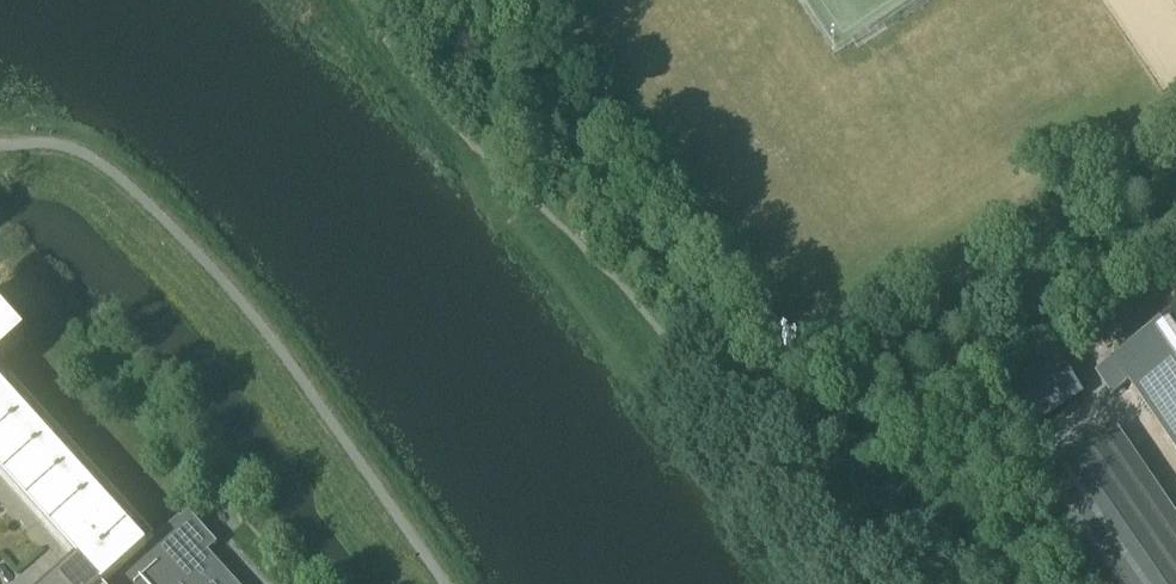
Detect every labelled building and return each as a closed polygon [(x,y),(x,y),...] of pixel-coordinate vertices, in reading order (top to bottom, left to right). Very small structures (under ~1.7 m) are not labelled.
[(7,377),(0,369),(27,345),(0,315),(0,383),(7,377)] [(1110,399),(1130,385),(1175,450),(1175,319),(1094,377),(1110,399)] [(994,396),(1026,442),(1088,399),(1056,353),(994,396)] [(22,500),(78,563),(97,583),(114,583),(147,555),(145,553),(148,551),(140,542),(77,471),(0,386),(0,476),(22,500)] [(1031,487),(1061,531),(1076,553),(1097,583),(1175,583),(1175,514),(1118,429),(1076,457),(1031,487)] [(206,558),(219,547),(205,531),(190,513),(182,520),(184,522),(147,555),(114,583),(230,583),(206,558)] [(58,580),(58,581),(59,580),(63,583),(97,583),(78,563),(69,571),(68,571),(58,580)]
